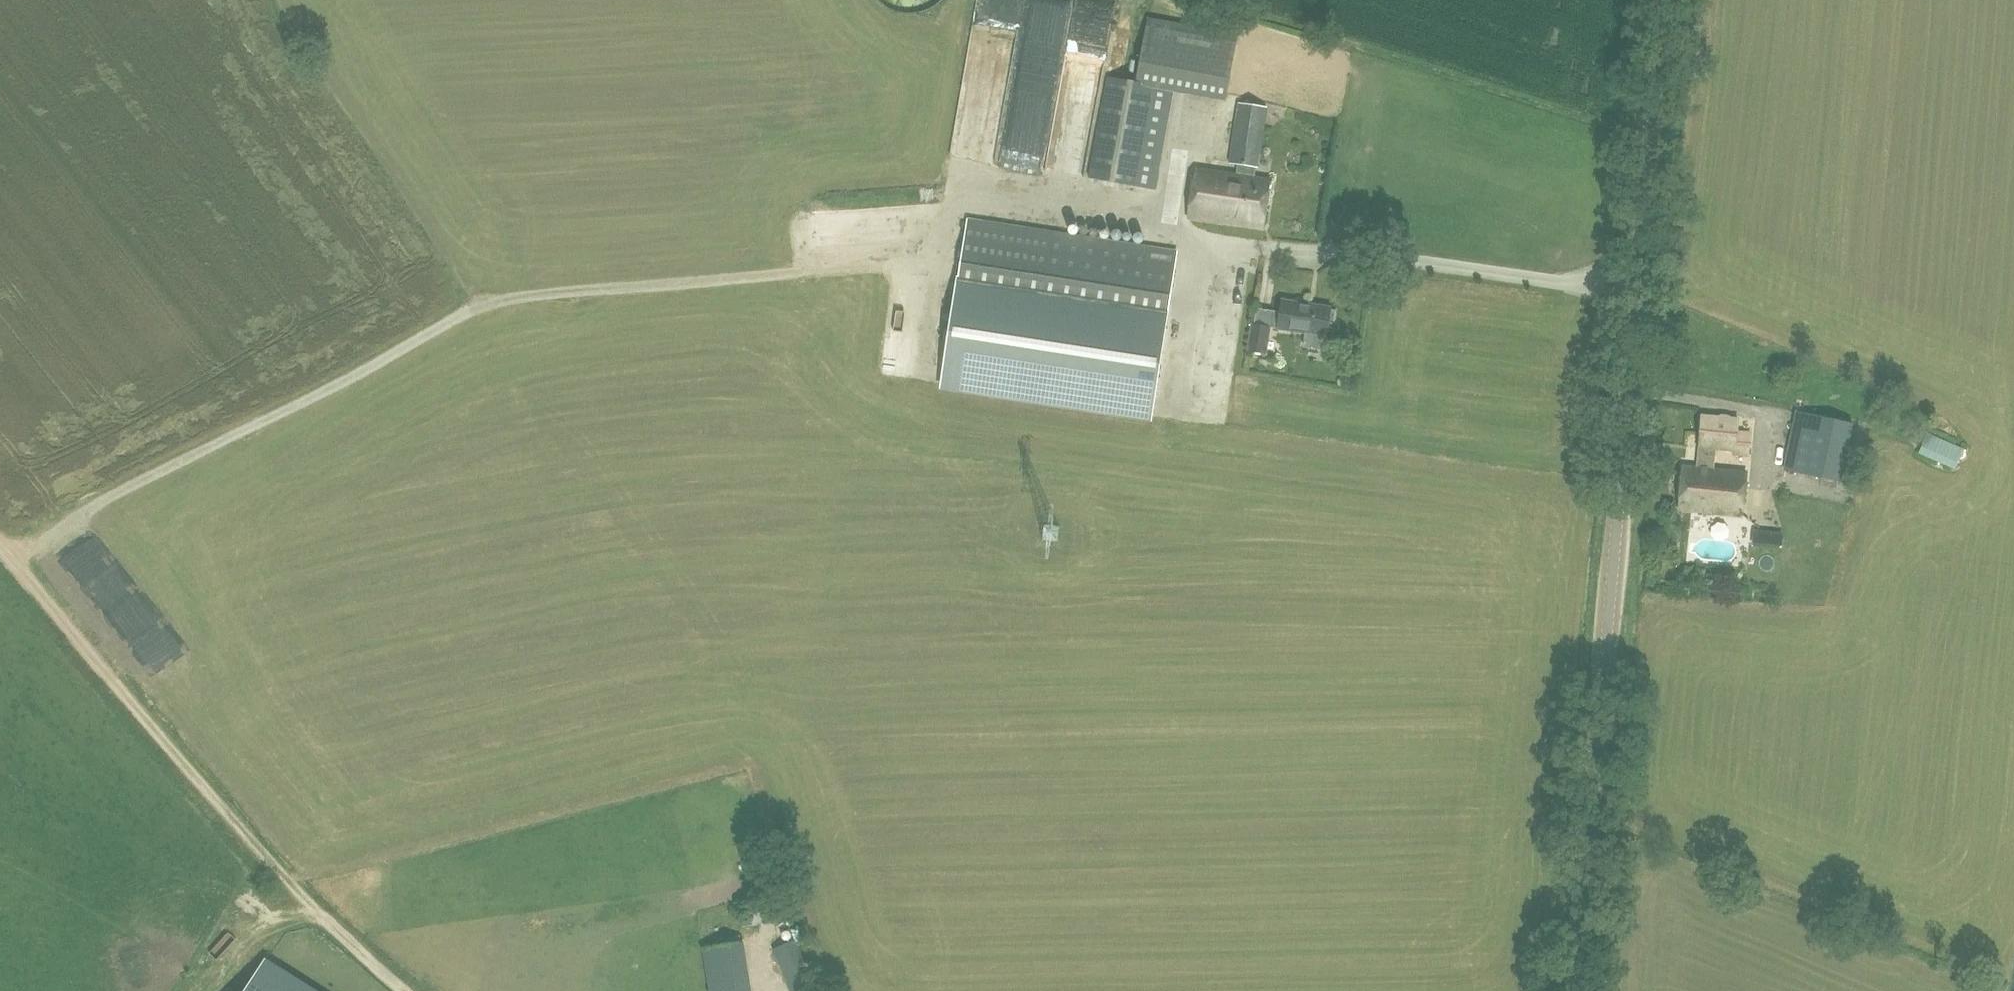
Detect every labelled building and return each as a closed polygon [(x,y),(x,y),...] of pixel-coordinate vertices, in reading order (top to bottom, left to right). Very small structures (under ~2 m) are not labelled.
[(1149,19),(1137,82),(1175,89),(1226,99),(1237,36),(1149,19)] [(1175,89),(1137,82),(1108,77),(1090,176),(1156,188),(1175,89)] [(1267,107),(1240,103),(1232,163),(1240,164),(1239,174),(1196,168),(1189,217),(1263,227),(1270,178),(1252,176),(1254,166),(1258,167),(1267,107)] [(969,219),(955,304),(942,384),(1152,417),(1178,252),(969,219)] [(1335,309),(1330,309),(1331,306),(1283,300),(1279,329),(1307,333),(1305,346),(1322,349),(1324,335),(1327,335),(1329,320),(1334,321),(1335,309)] [(1271,326),(1253,323),(1249,351),(1267,353),(1271,326)] [(1842,481),(1854,423),(1798,411),(1785,469),(1842,481)] [(1752,435),(1738,433),(1739,421),(1703,417),(1699,454),(1716,456),(1716,449),(1735,451),(1735,455),(1749,457),(1752,435)] [(1956,470),(1965,449),(1929,434),(1920,454),(1956,470)] [(1714,469),(1716,456),(1699,454),(1698,469),(1684,467),(1680,511),(1744,517),(1748,473),(1714,469)] [(756,918),(788,916),(787,897),(755,898),(756,918)] [(775,948),(793,988),(813,979),(796,939),(775,948)] [(265,963),(247,990),(309,990),(265,963)]
